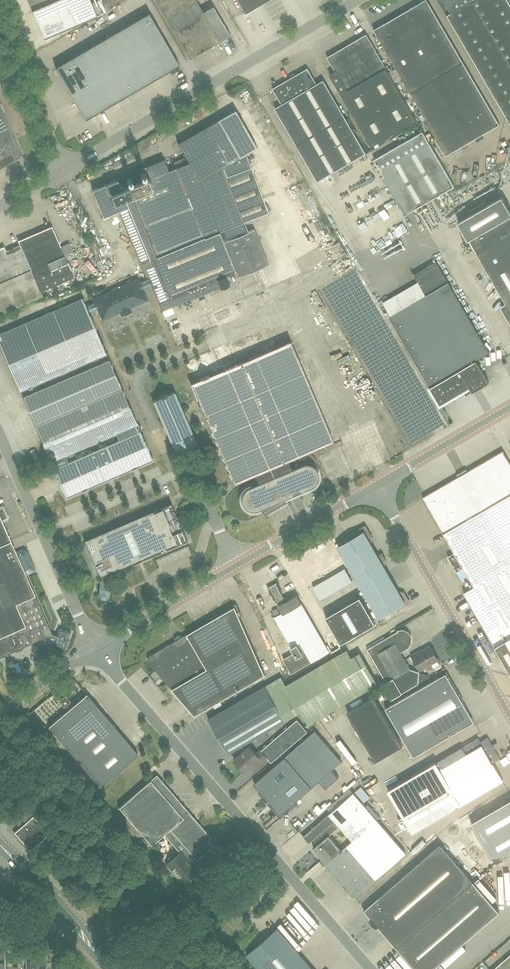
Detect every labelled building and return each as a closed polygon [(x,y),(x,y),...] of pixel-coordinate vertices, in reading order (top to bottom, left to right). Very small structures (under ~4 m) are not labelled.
[(44,38),(97,15),(90,0),(28,0),(44,38)] [(190,59),(230,36),(213,6),(203,12),(196,0),(157,0),(190,59)] [(244,12),(243,13),(267,0),(237,0),(244,12)] [(500,124),(427,0),(425,0),(374,30),(448,155),(500,124)] [(509,120),(509,0),(440,0),(509,120)] [(180,65),(149,13),(57,67),(87,119),(180,65)] [(362,129),(407,103),(367,34),(328,56),(336,70),(330,74),(362,129)] [(317,84),(307,68),(273,89),(282,104),(275,108),(318,181),(367,153),(324,80),(317,84)] [(407,103),(362,129),(372,146),(417,120),(407,103)] [(22,157),(0,105),(0,169),(22,157)] [(124,189),(123,186),(120,186),(118,180),(92,190),(104,217),(121,210),(143,263),(244,221),(268,212),(246,154),(257,148),(236,110),(178,143),(190,163),(169,171),(164,160),(146,167),(150,179),(129,188),(128,187),(124,189)] [(423,131),(374,159),(406,214),(454,186),(423,131)] [(64,190),(54,196),(63,211),(73,204),(68,196),(64,190)] [(459,221),(497,287),(498,289),(500,291),(501,293),(502,295),(508,306),(509,309),(509,209),(502,196),(459,221)] [(143,263),(149,278),(152,285),(159,303),(162,311),(165,310),(169,308),(220,288),(230,284),(226,275),(237,271),(225,242),(248,232),(244,221),(143,263)] [(52,226),(18,241),(21,248),(13,251),(7,254),(4,247),(0,248),(0,314),(43,296),(41,291),(74,277),(64,256),(72,252),(68,243),(60,246),(52,226)] [(255,229),(248,232),(225,242),(237,271),(239,276),(269,264),(255,229)] [(98,260),(87,263),(90,273),(101,269),(98,260)] [(384,302),(392,316),(390,317),(441,404),(471,387),(473,391),(490,382),(477,360),(490,352),(437,261),(415,274),(419,282),(384,302)] [(152,285),(149,278),(140,282),(139,278),(93,298),(94,302),(86,306),(89,312),(97,309),(102,320),(120,312),(121,315),(132,311),(130,308),(148,300),(143,289),(152,285)] [(83,298),(0,334),(0,346),(19,390),(106,353),(89,312),(86,306),(85,304),(86,304),(83,296),(82,296),(83,298)] [(246,489),(244,491),(242,494),(241,498),(242,502),(243,505),(244,507),(247,509),(249,510),(252,511),(254,511),(257,511),(260,510),(312,487),(314,485),(317,483),(318,480),(319,476),(318,474),(317,470),(315,467),(312,465),(310,464),(308,464),(304,464),(302,465),(292,469),(291,467),(288,460),(334,440),(291,341),(191,384),(234,483),(254,474),(258,483),(250,487),(246,489)] [(137,424),(109,360),(23,398),(51,462),(116,433),(135,425),(137,424)] [(319,384),(321,389),(332,383),(329,378),(319,384)] [(153,400),(164,427),(173,447),(176,453),(182,451),(192,447),(192,446),(198,444),(175,391),(169,393),(168,393),(159,397),(159,398),(153,400)] [(54,470),(66,498),(153,460),(141,432),(139,433),(135,425),(116,433),(120,441),(54,470)] [(509,666),(509,462),(503,451),(468,471),(466,469),(457,474),(458,477),(423,497),(455,552),(448,556),(457,572),(464,568),(474,586),(464,592),(508,668),(509,666)] [(171,503),(85,541),(86,544),(99,574),(100,577),(101,577),(102,580),(102,581),(101,580),(99,596),(102,599),(106,600),(110,597),(111,582),(109,581),(110,578),(108,574),(186,539),(171,503)] [(16,552),(11,541),(2,520),(7,518),(3,507),(0,509),(0,602),(32,588),(26,574),(32,572),(33,569),(33,566),(27,552),(24,550),(22,549),(16,552)] [(378,555),(369,540),(372,538),(365,526),(353,533),(355,537),(338,546),(379,617),(396,608),(397,610),(410,602),(404,592),(401,594),(383,563),(386,561),(381,553),(378,555)] [(320,595),(352,580),(346,566),(313,582),(320,595)] [(287,602),(276,583),(269,587),(283,612),(274,618),(291,648),(294,653),(283,659),(292,674),(330,652),(297,596),(287,602)] [(35,595),(32,588),(0,602),(0,657),(4,655),(5,659),(11,657),(10,653),(44,637),(43,640),(66,649),(69,640),(68,640),(71,632),(60,628),(57,635),(52,633),(47,622),(54,619),(54,617),(54,615),(52,611),(51,611),(50,609),(43,612),(35,595)] [(341,644),(376,624),(360,597),(326,617),(341,644)] [(195,715),(265,674),(235,606),(149,656),(148,660),(195,715)] [(392,699),(419,683),(421,672),(411,669),(401,651),(408,647),(411,643),(411,637),(408,633),(404,630),(399,631),(367,649),(386,682),(383,684),(392,699)] [(438,659),(431,646),(419,652),(419,651),(412,655),(420,670),(438,659)] [(266,686),(286,720),(301,711),(308,724),(378,684),(360,653),(352,658),(347,650),(286,685),(281,676),(266,686)] [(14,666),(5,670),(7,675),(17,670),(18,674),(30,668),(26,659),(13,664),(14,666)] [(414,757),(474,721),(446,673),(386,708),(414,757)] [(229,753),(286,720),(266,686),(209,719),(229,753)] [(167,703),(164,693),(157,695),(160,705),(167,703)] [(68,710),(49,726),(76,757),(100,786),(138,753),(113,725),(87,694),(73,706),(70,703),(66,707),(68,710)] [(376,761),(403,746),(374,696),(348,712),(376,761)] [(272,763),(308,732),(297,719),(257,754),(250,747),(235,760),(244,771),(255,762),(260,768),(269,760),(272,763)] [(326,788),(339,777),(332,769),(342,761),(315,730),(254,783),(281,814),(319,781),(326,788)] [(17,740),(21,736),(16,731),(12,735),(17,740)] [(137,732),(133,735),(139,743),(143,740),(137,732)] [(413,833),(503,780),(493,762),(500,758),(488,737),(481,742),(478,738),(388,790),(413,833)] [(151,780),(120,807),(152,844),(164,834),(171,828),(190,851),(197,860),(213,846),(208,840),(211,837),(162,781),(156,786),(151,780)] [(325,865),(353,898),(377,878),(404,855),(353,794),(311,829),(317,837),(319,835),(331,825),(335,830),(340,826),(353,840),(342,850),(325,865)] [(471,823),(491,858),(509,854),(509,800),(471,823)] [(31,849),(49,834),(34,816),(16,832),(31,849)] [(325,865),(342,850),(329,835),(335,830),(331,825),(319,835),(323,840),(314,848),(323,858),(321,860),(325,865)] [(171,828),(164,834),(180,852),(168,863),(184,882),(187,880),(193,874),(197,871),(194,868),(184,856),(190,851),(171,828)] [(397,948),(473,881),(441,844),(364,910),(397,948)] [(473,881),(397,948),(416,968),(433,968),(500,912),(473,881)] [(292,945),(278,928),(247,955),(260,968),(265,968),(292,945)] [(265,968),(313,968),(292,945),(265,968)] [(26,963),(46,963),(46,952),(26,952),(26,963)] [(504,961),(494,968),(509,968),(504,961)]
